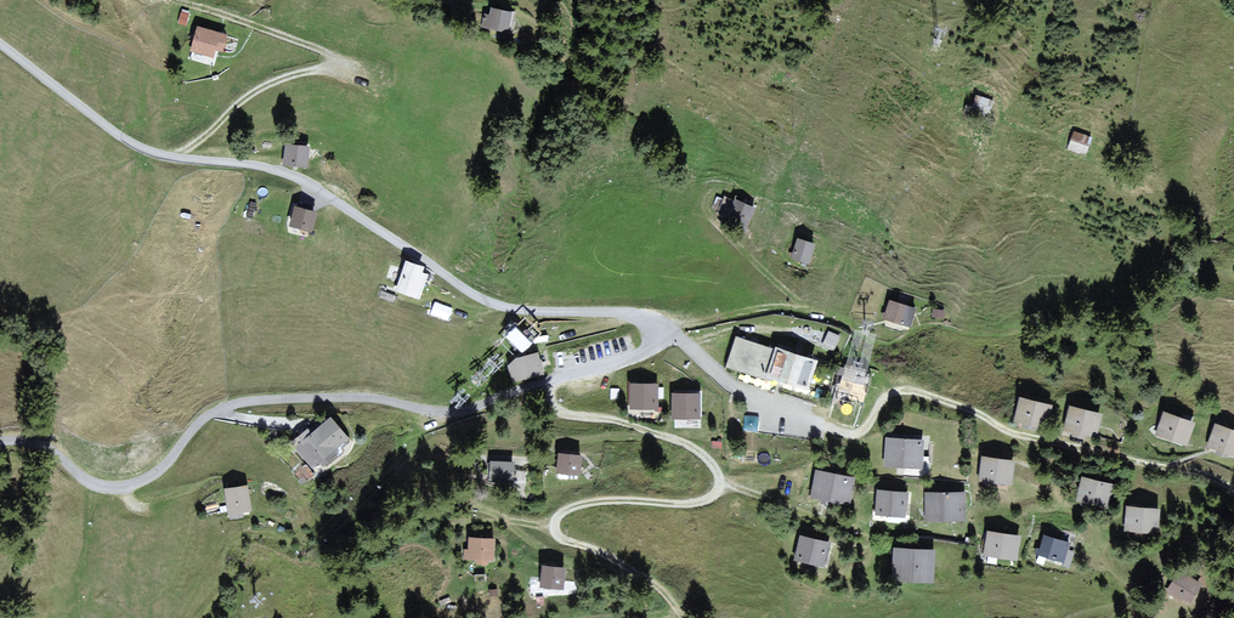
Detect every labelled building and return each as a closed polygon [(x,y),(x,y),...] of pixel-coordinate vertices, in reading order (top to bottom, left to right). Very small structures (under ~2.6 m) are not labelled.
[(511,12),(488,7),(483,26),(506,32),(511,12)] [(199,27),(193,51),(216,58),(218,48),(224,50),(228,35),(199,27)] [(982,115),(988,100),(970,94),(965,109),(982,115)] [(1063,150),(1079,154),(1084,137),(1068,132),(1063,150)] [(307,145),(281,142),(279,163),(305,166),(307,145)] [(752,209),(731,199),(720,221),(740,231),(752,209)] [(313,208),(292,204),(289,222),(310,226),(313,208)] [(789,256),(805,261),(811,242),(795,237),(789,256)] [(401,259),(388,291),(413,302),(425,274),(417,271),(419,267),(401,259)] [(910,309),(886,300),(880,316),(903,325),(910,309)] [(939,310),(930,307),(928,312),(936,316),(939,310)] [(529,342),(514,326),(504,335),(520,351),(529,342)] [(771,348),(734,335),(723,364),(761,377),(771,348)] [(816,360),(771,346),(771,348),(761,377),(806,392),(816,360)] [(537,371),(533,353),(503,361),(508,379),(537,371)] [(652,384),(627,383),(626,408),(652,408),(652,384)] [(695,392),(668,392),(668,417),(695,417),(695,392)] [(1048,404),(1019,396),(1013,419),(1043,426),(1048,404)] [(1097,412),(1068,406),(1063,428),(1092,434),(1097,412)] [(1194,422),(1161,411),(1154,434),(1186,445),(1194,422)] [(349,437),(328,412),(292,443),(313,468),(349,437)] [(1215,423),(1205,445),(1233,457),(1233,431),(1215,423)] [(919,438),(882,436),(881,464),(918,465),(919,438)] [(579,455),(556,453),(555,471),(577,473),(579,455)] [(1011,458),(979,455),(977,478),(1008,482),(1011,458)] [(513,462),(489,460),(487,479),(511,481),(513,462)] [(849,475),(814,468),(808,498),(843,504),(849,475)] [(1114,484),(1081,475),(1074,499),(1108,508),(1114,484)] [(244,487),(223,491),(226,513),(248,509),(244,487)] [(905,489),(872,488),(872,512),(904,513),(905,489)] [(959,518),(961,491),(925,489),(923,516),(959,518)] [(1157,510),(1125,508),(1124,530),(1156,532),(1157,510)] [(1023,534),(982,530),(980,553),(1020,557),(1023,534)] [(826,539),(798,532),(792,554),(821,560),(826,539)] [(1068,542),(1040,533),(1034,553),(1061,562),(1068,542)] [(490,537),(465,535),(463,557),(488,559),(490,537)] [(930,548),(892,545),(890,578),(927,581),(930,548)] [(563,566),(540,564),(538,586),(562,587),(563,566)] [(1198,583),(1175,570),(1165,589),(1188,602),(1198,583)]
